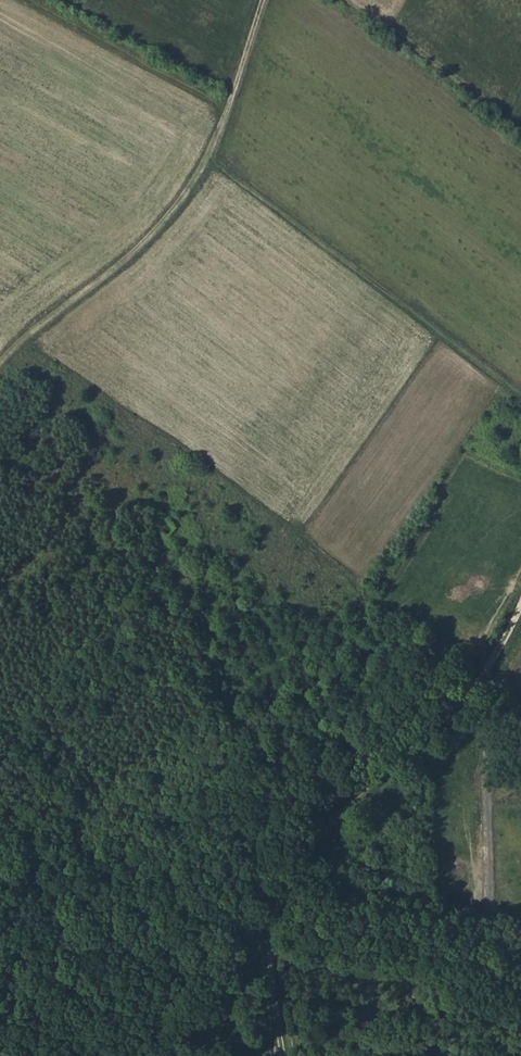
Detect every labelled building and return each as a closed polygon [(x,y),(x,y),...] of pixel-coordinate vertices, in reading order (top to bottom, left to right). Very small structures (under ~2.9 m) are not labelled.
[(159,530),(163,534),(166,537),(176,528),(169,520),(159,530)]
